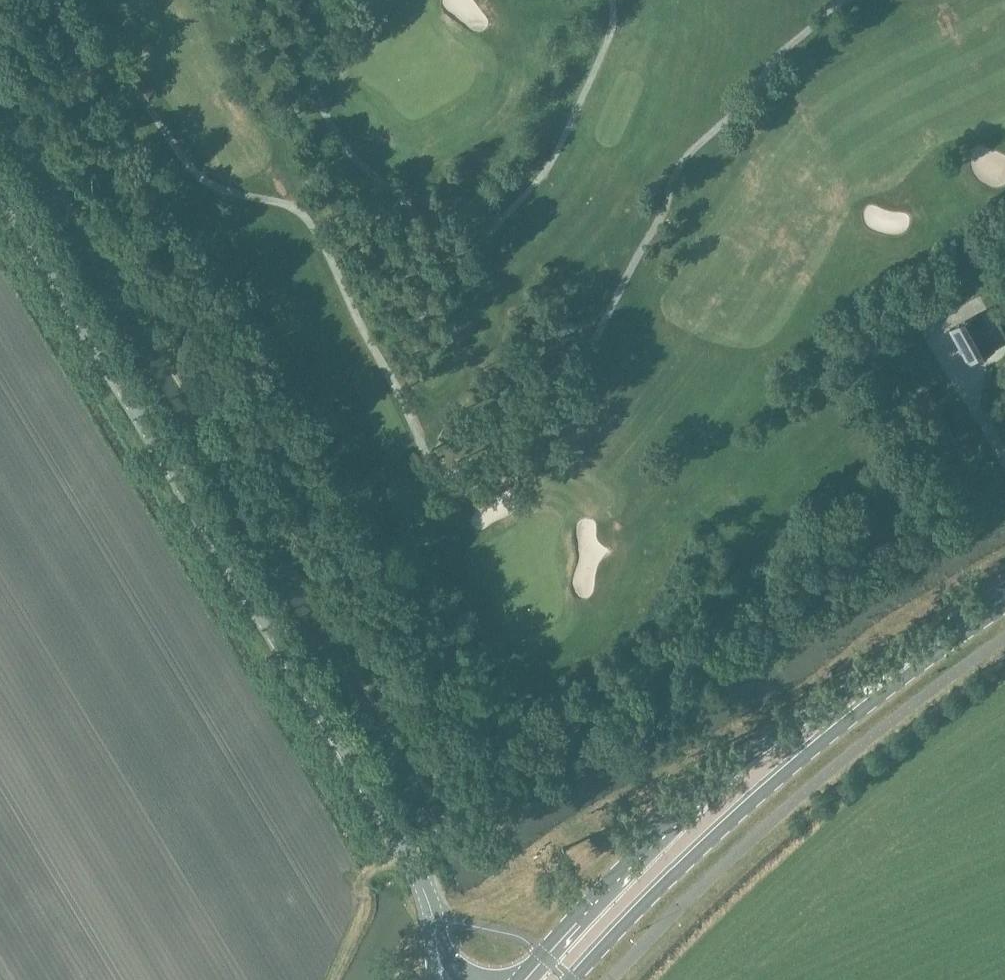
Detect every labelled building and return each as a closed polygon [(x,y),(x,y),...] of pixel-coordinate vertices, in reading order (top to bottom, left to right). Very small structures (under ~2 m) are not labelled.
[(951,329),(970,364),(996,349),(977,314),(951,329)]
